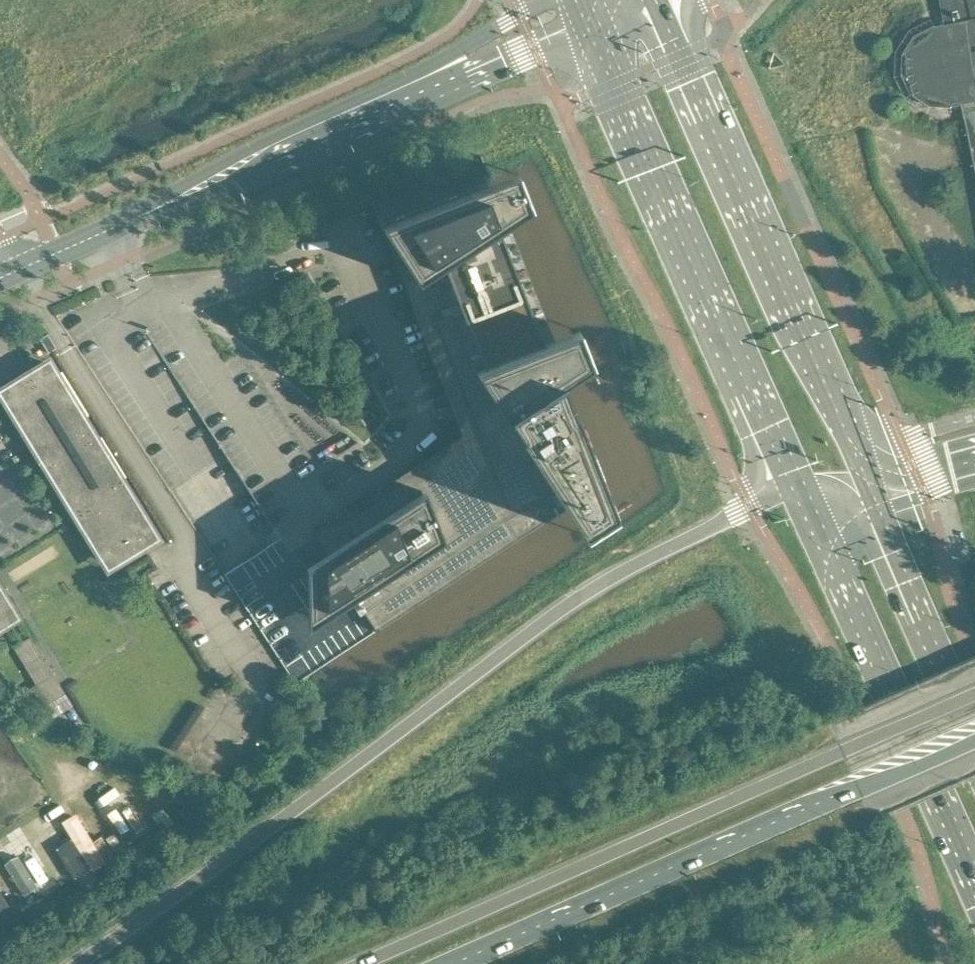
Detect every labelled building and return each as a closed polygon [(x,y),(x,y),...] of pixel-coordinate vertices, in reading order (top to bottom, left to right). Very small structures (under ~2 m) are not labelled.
[(945,23),(935,25),(917,36),(904,53),(902,75),(912,94),(930,106),(952,107),(962,105),(965,119),(967,119),(974,159),(974,0),(941,0),(945,23)] [(226,574),(225,575),(296,684),(308,676),(377,632),(566,508),(583,534),(615,513),(604,484),(565,384),(592,366),(578,330),(548,341),(504,228),(531,210),(517,174),(487,185),(482,171),(476,157),(375,202),(375,203),(460,421),(467,438),(315,537),(291,552),(281,538),(280,538),(226,574)] [(25,374),(7,385),(16,399),(11,401),(39,447),(44,443),(49,452),(39,458),(99,556),(107,552),(116,566),(152,543),(144,529),(151,524),(91,426),(87,429),(81,421),(86,418),(58,372),(54,375),(45,362),(28,372),(30,375),(26,377),(25,374)] [(18,620),(16,617),(18,615),(0,585),(0,630),(18,620)] [(27,644),(43,636),(35,620),(19,627),(27,644)] [(104,862),(75,816),(64,823),(72,837),(57,847),(76,878),(94,868),(99,876),(108,871),(103,862),(104,862)] [(37,887),(18,856),(5,864),(24,895),(37,887)] [(0,893),(0,935),(6,931),(7,933),(20,925),(0,893)]
